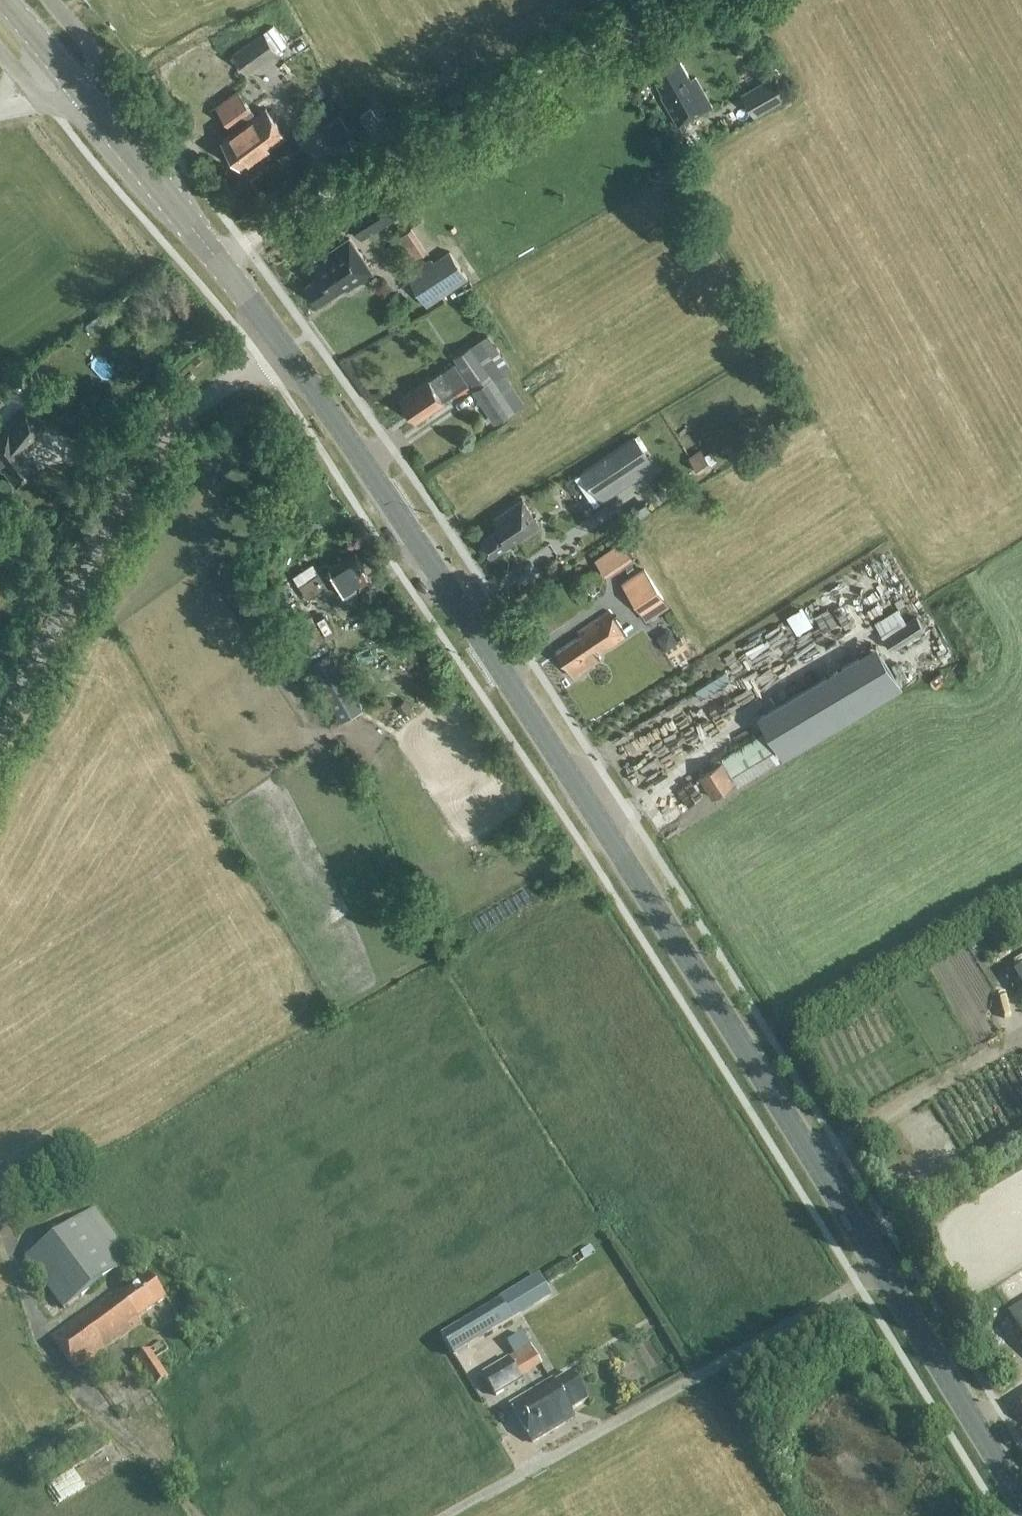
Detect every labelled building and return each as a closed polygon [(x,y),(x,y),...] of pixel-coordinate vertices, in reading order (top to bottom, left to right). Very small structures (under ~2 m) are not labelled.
[(236,54),(233,56),(248,75),(277,52),(263,34),(249,44),(236,54)] [(673,52),(649,66),(660,85),(657,87),(663,98),(661,99),(678,128),(712,109),(694,78),(690,81),(673,52)] [(771,77),(743,93),(755,115),(783,99),(771,77)] [(215,107),(232,132),(256,115),(239,91),(215,107)] [(326,120),(337,112),(327,98),(316,106),(326,120)] [(374,106),(362,113),(371,128),(383,121),(374,106)] [(244,169),(286,138),(268,112),(224,143),(244,169)] [(348,217),(361,238),(399,214),(386,193),(348,217)] [(428,254),(441,248),(429,223),(416,228),(428,254)] [(321,277),(307,286),(320,305),(345,288),(348,291),(373,274),(350,240),(312,265),(321,277)] [(426,306),(467,279),(449,252),(433,263),(431,260),(407,276),(426,306)] [(117,314),(110,304),(84,324),(93,334),(117,314)] [(429,380),(401,399),(415,420),(444,401),(444,400),(456,393),(455,392),(470,383),(485,406),(486,406),(497,424),(524,406),(502,373),(509,368),(487,335),(470,347),(453,358),(457,365),(443,374),(441,372),(429,381),(429,380)] [(43,425),(23,410),(7,424),(0,430),(0,466),(14,485),(37,467),(25,451),(43,425)] [(631,438),(581,472),(596,494),(646,460),(631,438)] [(697,471),(709,463),(700,449),(688,457),(697,471)] [(491,556),(532,529),(538,525),(521,500),(492,519),(498,528),(480,540),(491,556)] [(612,552),(624,570),(652,552),(640,534),(612,552)] [(311,598),(315,596),(319,603),(329,605),(337,600),(367,580),(360,570),(364,567),(354,553),(329,570),(326,565),(316,571),(318,575),(303,585),(311,598)] [(643,570),(621,584),(641,613),(663,599),(643,570)] [(903,630),(923,615),(913,602),(893,616),(903,630)] [(581,636),(557,653),(573,677),(599,660),(596,656),(618,642),(625,636),(609,612),(601,617),(578,633),(581,636)] [(916,645),(947,627),(940,615),(909,633),(916,645)] [(308,618),(289,626),(301,651),(319,643),(308,618)] [(330,653),(308,665),(340,722),(361,710),(330,653)] [(849,721),(888,705),(877,679),(839,695),(849,721)] [(722,763),(698,777),(711,798),(735,784),(736,787),(780,761),(763,732),(750,740),(719,759),(722,763)] [(660,779),(674,770),(668,761),(654,770),(660,779)] [(932,1121),(917,1126),(927,1153),(941,1149),(932,1121)] [(94,1206),(25,1258),(63,1309),(132,1258),(94,1206)] [(165,1299),(148,1275),(121,1295),(117,1291),(51,1339),(74,1370),(140,1323),(137,1319),(165,1299)] [(500,1299),(512,1321),(552,1297),(538,1275),(500,1299)] [(512,1321),(500,1299),(440,1336),(454,1360),(513,1324),(512,1321)] [(1021,1335),(1021,1307),(1010,1314),(1021,1335)] [(515,1368),(521,1378),(542,1366),(523,1334),(507,1344),(515,1356),(510,1359),(515,1368)] [(168,1377),(149,1349),(135,1358),(154,1387),(168,1377)] [(515,1368),(510,1359),(482,1374),(494,1397),(522,1381),(515,1368)] [(571,1410),(587,1401),(571,1374),(551,1385),(548,1381),(508,1405),(531,1443),(575,1417),(571,1410)]
